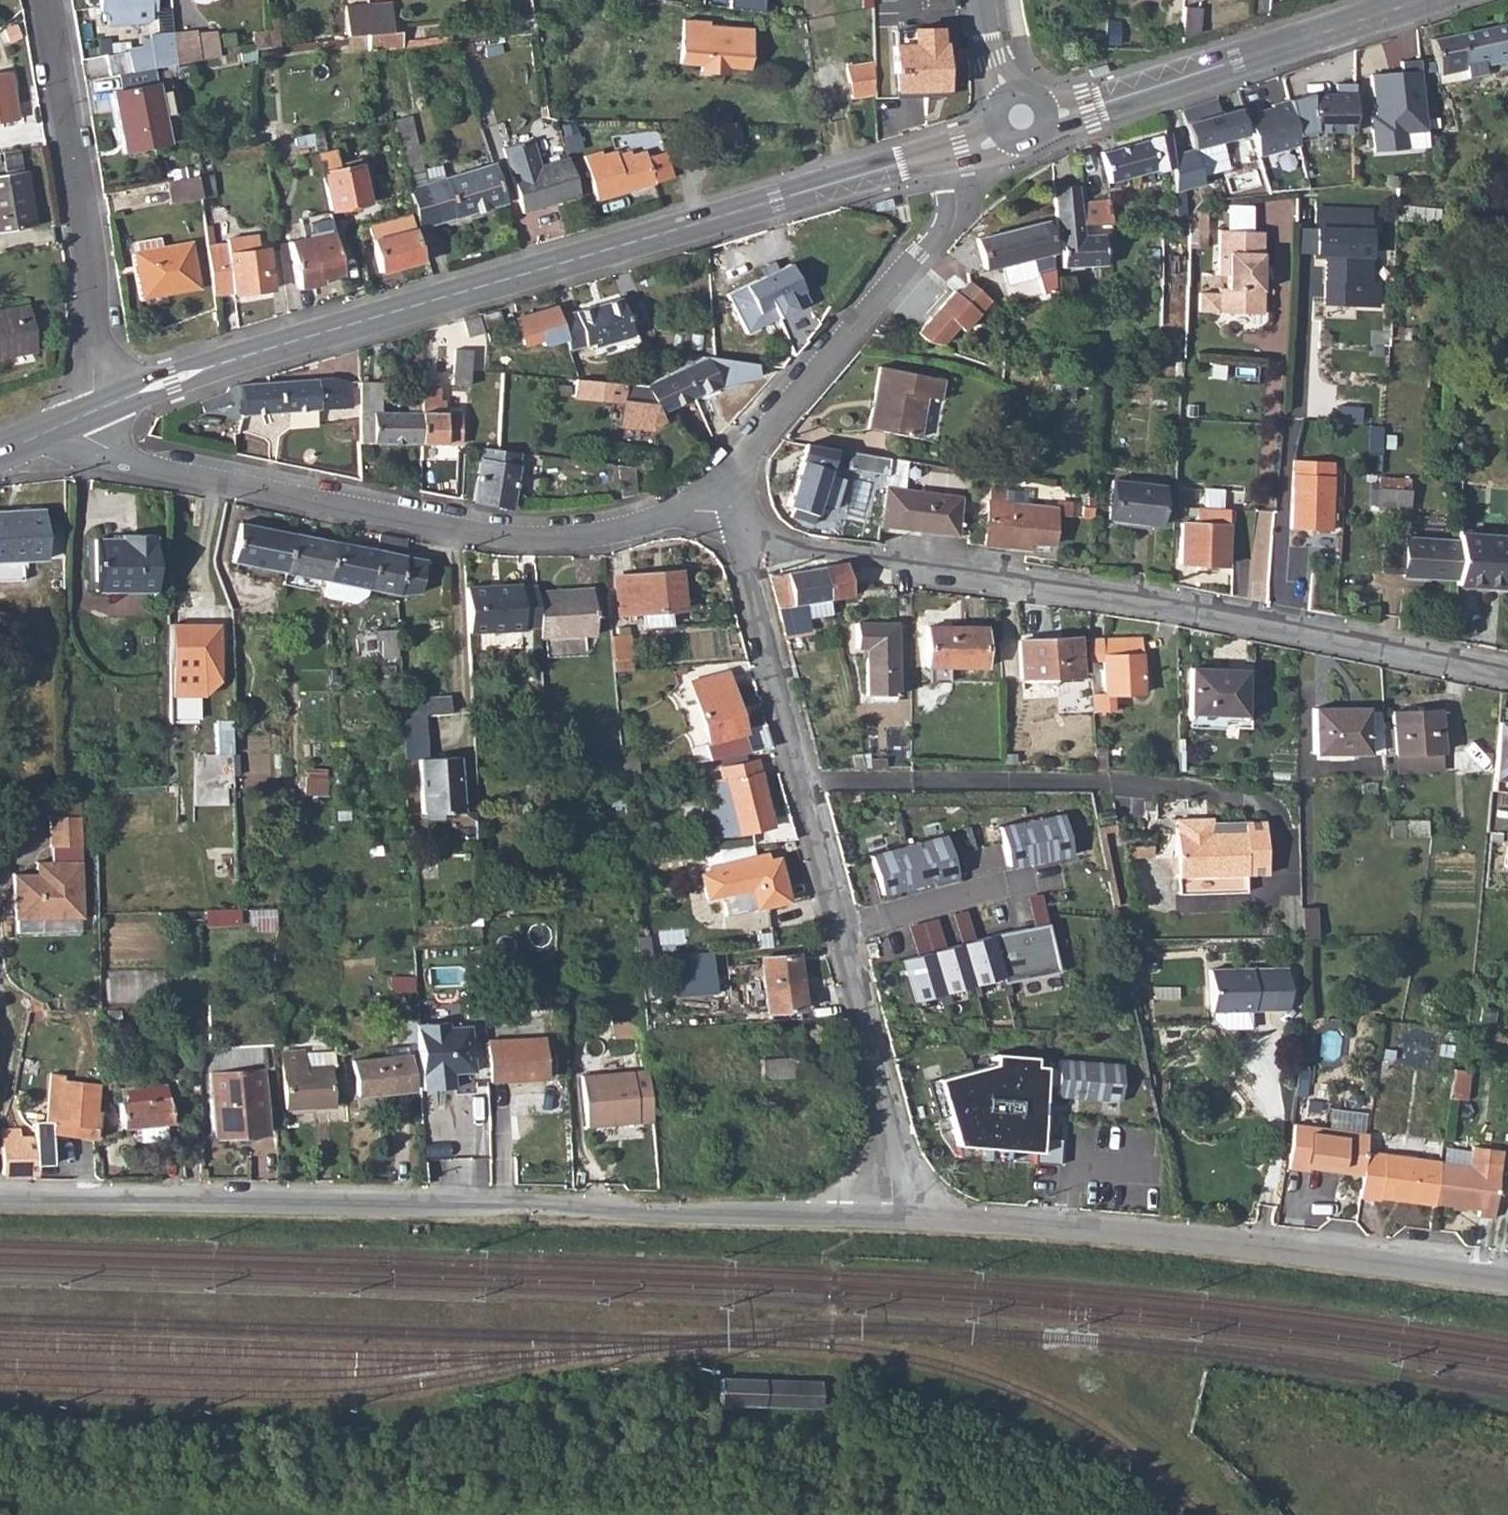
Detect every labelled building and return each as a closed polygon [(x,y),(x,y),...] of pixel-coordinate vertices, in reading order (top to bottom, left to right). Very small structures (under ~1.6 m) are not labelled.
[(104,11),(149,5),(153,5),(153,0),(97,0),(99,11),(104,11)] [(727,8),(762,13),(763,0),(728,0),(727,8)] [(385,4),(363,5),(366,36),(388,33),(385,4)] [(149,5),(104,11),(105,25),(150,20),(149,5)] [(363,5),(341,8),(343,39),(366,36),(363,5)] [(1184,6),(1181,40),(1198,35),(1200,7),(1184,6)] [(682,20),(678,63),(699,65),(699,72),(723,74),(725,67),(745,69),(748,29),(705,25),(705,21),(682,20)] [(1455,32),(1463,69),(1465,77),(1507,68),(1507,21),(1455,32)] [(890,46),(891,70),(897,70),(897,90),(923,88),(925,88),(927,86),(929,88),(935,88),(941,81),(941,75),(939,74),(941,73),(941,67),(940,45),(936,45),(936,29),(910,30),(910,46),(890,46)] [(910,46),(910,30),(890,31),(890,46),(910,46)] [(194,32),(172,34),(175,64),(216,56),(214,33),(194,35),(194,32)] [(1463,69),(1455,32),(1431,38),(1438,74),(1463,69)] [(388,33),(366,36),(366,54),(398,50),(396,33),(388,33)] [(172,34),(150,37),(153,68),(175,64),(172,34)] [(366,36),(343,39),(346,56),(366,54),(366,36)] [(1366,45),(1360,47),(1362,54),(1368,52),(1366,45)] [(126,51),(105,54),(109,75),(130,72),(126,51)] [(1404,71),(1369,76),(1377,151),(1410,149),(1409,134),(1431,131),(1423,60),(1403,62),(1404,71)] [(849,96),(873,93),(872,61),(844,64),(849,96)] [(1108,73),(1105,65),(1089,71),(1090,75),(1091,78),(1108,73)] [(925,88),(923,88),(923,92),(938,91),(946,82),(945,67),(941,67),(941,73),(939,74),(941,75),(941,81),(935,88),(929,88),(927,86),(925,88)] [(0,72),(0,121),(15,119),(7,71),(0,72)] [(1309,91),(1287,98),(1294,135),(1312,132),(1352,131),(1354,83),(1336,83),(1335,93),(1309,91)] [(154,84),(111,91),(122,152),(165,144),(154,84)] [(1180,108),(1189,147),(1168,153),(1169,165),(1171,181),(1172,189),(1198,183),(1197,175),(1225,168),(1220,140),(1246,134),(1238,107),(1219,111),(1215,95),(1180,108)] [(1287,98),(1271,103),(1271,105),(1244,113),(1256,156),(1296,144),(1294,135),(1287,98)] [(734,121),(717,121),(716,146),(734,146),(734,121)] [(320,131),(312,132),(314,143),(322,141),(320,131)] [(1168,153),(1165,133),(1099,150),(1106,181),(1169,165),(1168,153)] [(556,200),(550,161),(537,164),(529,139),(500,147),(518,212),(554,201),(556,200)] [(415,141),(398,145),(405,175),(422,170),(415,141)] [(32,224),(19,148),(2,151),(5,173),(0,174),(0,230),(32,224)] [(657,172),(652,152),(645,154),(643,148),(629,152),(628,149),(614,153),(612,149),(598,153),(597,150),(581,155),(593,198),(653,180),(651,174),(657,172)] [(663,149),(652,152),(657,172),(651,174),(653,180),(671,175),(663,149)] [(565,156),(550,161),(556,200),(577,196),(565,156)] [(332,157),(317,161),(320,173),(321,172),(336,169),(334,160),(332,157)] [(336,169),(321,172),(329,209),(368,201),(359,164),(336,169)] [(501,202),(490,164),(424,183),(435,221),(501,202)] [(199,173),(166,179),(170,197),(201,191),(199,173)] [(1078,184),(1052,185),(1054,235),(1061,235),(1061,265),(1067,265),(1093,264),(1105,264),(1104,233),(1084,233),(1083,223),(1080,200),(1078,184)] [(1107,198),(1080,200),(1083,223),(1111,222),(1107,198)] [(891,207),(889,200),(872,204),(874,212),(891,207)] [(1174,207),(1166,208),(1168,217),(1175,217),(1174,207)] [(1327,259),(1325,306),(1381,308),(1382,279),(1375,280),(1377,227),(1374,228),(1374,207),(1314,207),(1316,258),(1327,259)] [(407,214),(367,223),(378,271),(418,260),(407,214)] [(1188,216),(1186,261),(1201,262),(1204,217),(1188,216)] [(1044,219),(976,236),(984,267),(1001,262),(1006,282),(1036,274),(1040,292),(1052,290),(1051,250),(1044,219)] [(880,226),(878,232),(885,234),(887,230),(886,228),(880,226)] [(1212,286),(1211,310),(1253,313),(1254,289),(1252,289),(1253,277),(1253,267),(1258,268),(1259,253),(1256,253),(1258,231),(1214,228),(1211,273),(1220,273),(1228,274),(1228,283),(1225,287),(1219,287),(1212,286)] [(315,277),(315,272),(339,267),(332,231),(287,241),(296,281),(315,277)] [(135,251),(143,293),(197,284),(190,242),(161,247),(159,234),(135,238),(137,250),(135,251)] [(228,244),(208,246),(213,296),(272,288),(266,248),(258,249),(256,235),(228,239),(228,244)] [(764,310),(784,300),(802,292),(788,264),(744,285),(739,277),(718,287),(731,314),(750,306),(757,326),(769,321),(764,310)] [(1093,264),(1067,265),(1067,278),(1094,277),(1093,264)] [(339,267),(315,272),(315,277),(340,272),(339,267)] [(1220,273),(1219,287),(1225,287),(1228,283),(1228,274),(1220,273)] [(957,291),(954,288),(938,305),(942,308),(937,314),(931,314),(918,328),(927,337),(941,341),(958,323),(963,328),(979,310),(990,298),(968,278),(957,291)] [(802,292),(784,300),(792,316),(809,308),(802,292)] [(619,297),(556,315),(563,338),(566,348),(588,342),(591,345),(629,334),(619,297)] [(0,311),(0,354),(34,347),(27,305),(0,311)] [(538,338),(541,346),(563,338),(556,315),(553,305),(512,317),(522,343),(538,338)] [(938,305),(931,314),(937,314),(942,308),(938,305)] [(500,309),(478,315),(482,328),(505,322),(502,311),(500,309)] [(477,313),(461,318),(466,335),(482,330),(482,328),(478,315),(477,313)] [(449,383),(467,384),(468,370),(468,350),(466,349),(451,348),(449,383)] [(705,355),(681,367),(694,396),(716,386),(717,387),(730,384),(730,382),(751,377),(748,361),(705,355)] [(879,364),(867,427),(919,437),(926,396),(937,398),(940,376),(879,364)] [(681,367),(644,384),(650,396),(655,406),(658,413),(694,396),(681,367)] [(364,376),(356,375),(357,443),(418,444),(418,412),(378,412),(377,382),(364,382),(364,376)] [(232,387),(228,389),(228,400),(231,397),(231,394),(239,394),(241,415),(344,407),(343,382),(330,377),(248,382),(232,387)] [(623,382),(591,380),(590,388),(596,388),(598,390),(598,399),(622,401),(622,395),(623,382)] [(228,389),(200,400),(205,409),(228,400),(228,389)] [(655,406),(620,404),(617,427),(649,433),(663,424),(658,413),(655,406)] [(418,412),(418,444),(456,445),(456,414),(454,412),(418,412)] [(804,444),(784,506),(812,515),(831,460),(845,462),(845,468),(866,472),(867,464),(877,466),(879,462),(884,463),(884,455),(833,446),(804,444)] [(481,447),(472,499),(507,507),(518,452),(481,447)] [(1294,460),(1290,526),(1329,529),(1333,460),(1294,460)] [(867,464),(866,472),(876,474),(877,466),(867,464)] [(633,467),(617,465),(620,497),(635,493),(633,467)] [(1112,478),(1108,516),(1155,522),(1160,484),(1143,482),(1144,476),(1117,473),(1117,478),(1112,478)] [(1408,476),(1378,474),(1376,503),(1407,506),(1408,476)] [(886,490),(882,528),(954,535),(958,497),(886,490)] [(1203,490),(1202,508),(1219,509),(1221,491),(1203,490)] [(1011,491),(1009,503),(1024,505),(1025,493),(1011,491)] [(1080,518),(1091,519),(1093,497),(1089,497),(1088,507),(1081,507),(1080,518)] [(1024,505),(1009,503),(987,500),(982,545),(1025,550),(1026,542),(1050,545),(1054,508),(1024,505)] [(1194,517),(1194,508),(1186,507),(1185,516),(1194,517)] [(1180,522),(1177,563),(1224,565),(1227,510),(1219,509),(1202,508),(1194,508),(1194,517),(1193,523),(1180,522)] [(0,510),(0,559),(43,557),(41,509),(0,510)] [(812,515),(806,534),(827,537),(832,521),(812,515)] [(229,563),(282,573),(289,533),(237,523),(229,563)] [(1455,578),(1454,583),(1505,586),(1507,535),(1457,532),(1457,539),(1455,578)] [(332,542),(289,533),(282,573),(280,585),(325,594),(324,582),(332,542)] [(96,539),(96,582),(135,582),(136,592),(155,592),(156,535),(123,535),(123,539),(96,539)] [(1403,575),(1455,578),(1457,539),(1404,537),(1404,542),(1391,541),(1390,572),(1403,572),(1403,575)] [(332,542),(324,582),(325,594),(325,596),(352,602),(366,593),(366,590),(374,550),(332,542)] [(374,550),(366,590),(398,595),(398,593),(404,555),(374,550)] [(426,559),(404,555),(398,593),(419,592),(426,559)] [(845,564),(820,567),(827,598),(850,595),(845,564)] [(820,567),(768,575),(783,631),(800,628),(798,618),(830,613),(827,598),(820,567)] [(678,571),(614,576),(617,613),(641,611),(642,626),(667,625),(666,610),(681,609),(678,571)] [(535,586),(535,581),(519,582),(518,580),(501,581),(501,585),(493,586),(488,582),(464,584),(466,629),(521,625),(521,622),(537,621),(535,586)] [(135,582),(96,582),(96,593),(136,592),(135,582)] [(589,583),(535,586),(537,621),(538,634),(541,632),(592,629),(589,583)] [(217,624),(169,623),(169,696),(200,696),(218,679),(217,624)] [(895,623),(854,623),(855,648),(864,648),(864,694),(895,694),(895,623)] [(982,626),(926,625),(926,666),(982,666),(982,626)] [(396,631),(380,631),(382,656),(397,656),(396,631)] [(627,634),(608,635),(611,671),(630,670),(627,634)] [(544,647),(583,648),(583,637),(544,636),(544,647)] [(1078,637),(1018,639),(1019,678),(1057,677),(1057,681),(1080,680),(1078,637)] [(1140,637),(1088,637),(1089,660),(1102,659),(1104,692),(1091,692),(1091,710),(1112,710),(1112,693),(1142,692),(1140,637)] [(1189,669),(1186,727),(1218,730),(1220,717),(1241,719),(1244,673),(1189,669)] [(729,671),(691,680),(707,743),(689,747),(693,762),(771,748),(764,724),(743,729),(729,671)] [(451,694),(402,697),(403,713),(429,712),(451,711),(451,694)] [(1364,707),(1312,707),(1312,752),(1364,752),(1364,707)] [(1392,711),(1394,753),(1441,752),(1439,710),(1392,711)] [(430,756),(429,712),(403,713),(406,758),(421,757),(430,756)] [(1497,721),(1491,777),(1507,780),(1507,723),(1497,721)] [(230,732),(213,732),(213,760),(230,760),(230,732)] [(1104,745),(1093,745),(1094,767),(1105,767),(1104,745)] [(1441,752),(1394,753),(1394,770),(1442,769),(1441,752)] [(430,756),(421,757),(424,810),(462,809),(459,755),(430,756)] [(747,831),(750,843),(794,839),(788,814),(769,818),(756,761),(720,769),(729,814),(716,817),(721,837),(747,831)] [(1491,777),(1489,790),(1507,792),(1507,780),(1491,777)] [(324,779),(302,779),(302,794),(324,794),(324,779)] [(51,794),(51,820),(81,820),(81,793),(51,794)] [(236,797),(208,797),(207,846),(225,847),(226,819),(235,819),(236,797)] [(1074,853),(1064,812),(1003,824),(1012,867),(1074,853)] [(1213,816),(1179,817),(1180,874),(1246,873),(1267,873),(1266,820),(1245,820),(1245,830),(1213,831),(1213,816)] [(81,820),(51,820),(51,850),(81,850),(81,820)] [(1390,821),(1390,838),(1405,839),(1405,822),(1390,821)] [(1428,822),(1405,822),(1405,839),(1426,839),(1428,839),(1428,822)] [(960,872),(949,833),(873,853),(885,894),(960,872)] [(1154,846),(1135,847),(1135,859),(1155,858),(1154,846)] [(81,850),(51,850),(51,865),(81,865),(81,850)] [(786,902),(778,858),(768,859),(767,853),(708,864),(709,870),(700,872),(704,896),(749,888),(753,908),(786,902)] [(13,877),(13,922),(81,922),(81,865),(51,865),(37,865),(36,877),(13,877)] [(1246,873),(1180,874),(1181,893),(1245,890),(1246,873)] [(1029,894),(1034,919),(1048,917),(1043,892),(1029,894)] [(1318,908),(1302,908),(1302,940),(1319,940),(1318,908)] [(935,917),(913,923),(920,950),(943,944),(935,917)] [(1049,923),(992,934),(1004,975),(1005,981),(1058,969),(1049,923)] [(1004,975),(992,934),(902,958),(912,1000),(1004,975)] [(717,990),(712,950),(670,953),(674,993),(717,990)] [(797,954),(760,958),(765,1012),(802,1010),(797,954)] [(1288,965),(1212,968),(1214,1017),(1224,1026),(1252,1026),(1251,1009),(1290,1009),(1288,965)] [(642,1030),(640,1005),(604,1008),(604,1019),(614,1019),(616,1045),(644,1043),(642,1030)] [(116,1011),(105,1011),(105,1024),(117,1024),(116,1011)] [(447,1021),(415,1023),(417,1047),(419,1088),(470,1086),(467,1025),(447,1026),(447,1021)] [(298,1036),(288,1036),(288,1045),(298,1044),(298,1036)] [(542,1038),(485,1040),(486,1081),(543,1079),(542,1038)] [(303,1051),(280,1052),(284,1110),(329,1106),(325,1067),(333,1066),(332,1052),(303,1054),(303,1051)] [(1039,1149),(1049,1057),(999,1053),(999,1062),(942,1076),(959,1144),(1039,1149)] [(406,1056),(351,1061),(355,1095),(410,1090),(406,1056)] [(803,1077),(802,1056),(758,1059),(760,1080),(803,1077)] [(1125,1062),(1060,1056),(1059,1095),(1123,1099),(1125,1062)] [(1468,1069),(1452,1067),(1448,1096),(1464,1098),(1468,1069)] [(262,1071),(209,1075),(209,1138),(227,1137),(227,1140),(248,1138),(248,1135),(265,1134),(262,1071)] [(51,1074),(47,1101),(57,1103),(55,1122),(51,1122),(49,1133),(94,1139),(96,1115),(93,1114),(95,1086),(61,1080),(61,1075),(51,1074)] [(651,1125),(647,1077),(583,1082),(587,1131),(651,1125)] [(128,1100),(118,1101),(120,1125),(138,1123),(140,1140),(166,1138),(165,1122),(170,1121),(169,1097),(167,1097),(166,1086),(127,1090),(128,1100)] [(47,1101),(45,1122),(51,1122),(55,1122),(57,1103),(47,1101)] [(1292,1122),(1286,1167),(1307,1170),(1308,1167),(1363,1174),(1367,1150),(1369,1132),(1292,1122)] [(34,1174),(33,1139),(19,1139),(18,1131),(0,1131),(0,1176),(34,1174)] [(1471,1165),(1439,1160),(1434,1201),(1478,1207),(1477,1214),(1494,1216),(1503,1149),(1474,1145),(1471,1165)] [(1363,1174),(1360,1196),(1381,1199),(1382,1196),(1434,1203),(1434,1201),(1439,1160),(1439,1158),(1367,1150),(1363,1174)] [(716,1377),(716,1403),(814,1405),(814,1380),(716,1377)]
